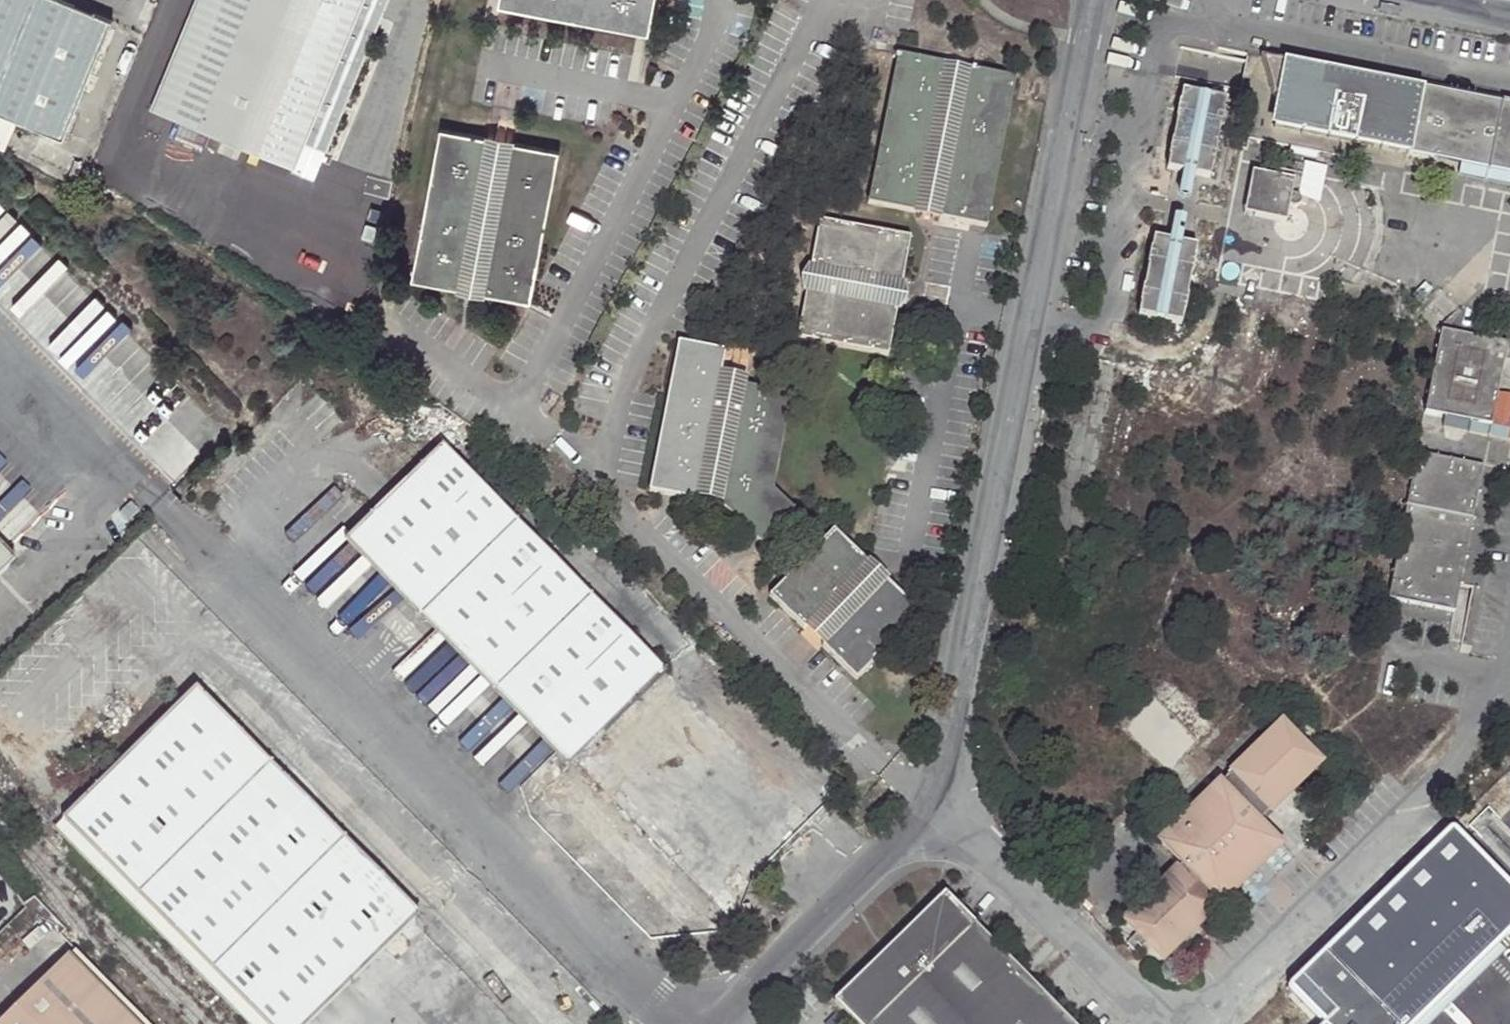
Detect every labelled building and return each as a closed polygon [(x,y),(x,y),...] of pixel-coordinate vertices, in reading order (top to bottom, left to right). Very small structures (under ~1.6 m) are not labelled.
[(57,0),(0,0),(0,114),(59,139),(108,22),(57,0)] [(153,112),(292,171),(303,145),(326,155),(392,0),(200,0),(153,112)] [(651,37),(658,0),(503,0),(501,10),(559,21),(560,18),(591,24),(590,26),(651,37)] [(877,147),(865,207),(914,216),(943,66),(894,57),(882,117),(885,118),(879,148),(877,147)] [(1276,128),(1410,155),(1410,153),(1423,87),(1263,57),(1277,98),(1283,99),(1276,128)] [(936,220),(965,70),(943,66),(914,216),(936,220)] [(965,70),(936,220),(984,229),(996,169),(992,168),(998,139),(1001,139),(1013,78),(965,70)] [(1463,165),(1470,166),(1485,100),(1423,87),(1410,153),(1440,160),(1443,146),(1465,150),(1463,165)] [(1178,115),(1175,130),(1173,138),(1170,138),(1167,157),(1169,157),(1168,169),(1183,171),(1196,173),(1211,176),(1212,168),(1214,168),(1218,149),(1216,149),(1220,127),(1222,127),(1226,109),(1224,109),(1226,97),(1183,91),(1181,101),(1178,101),(1175,115),(1178,115)] [(1485,100),(1470,166),(1509,174),(1509,105),(1485,100)] [(415,284),(461,291),(489,141),(442,132),(431,194),(434,195),(429,222),(426,222),(415,284)] [(1247,150),(1249,138),(1237,136),(1234,147),(1247,150)] [(486,296),(515,146),(489,141),(461,291),(486,296)] [(550,215),(561,154),(515,146),(486,296),(532,304),(545,243),(542,242),(547,214),(550,215)] [(1443,146),(1440,160),(1463,165),(1465,150),(1443,146)] [(1462,175),(1468,176),(1470,166),(1463,165),(1462,175)] [(1290,205),(1302,207),(1303,199),(1297,197),(1301,172),(1266,166),(1265,173),(1252,171),(1244,213),(1287,221),(1290,205)] [(1468,176),(1509,184),(1509,174),(1470,166),(1468,176)] [(1192,192),(1196,173),(1183,171),(1179,194),(1181,196),(1183,197),(1186,197),(1188,196),(1191,195),(1192,192)] [(1172,220),(1169,241),(1181,243),(1184,223),(1183,221),(1181,219),(1179,218),(1176,218),(1174,219),(1172,220)] [(810,269),(899,286),(908,239),(820,222),(810,269)] [(1197,246),(1181,243),(1169,241),(1153,238),(1150,249),(1149,249),(1144,267),(1147,268),(1137,305),(1139,305),(1138,317),(1181,324),(1183,314),(1184,315),(1187,300),(1186,300),(1190,274),(1192,275),(1197,246)] [(905,299),(899,286),(810,269),(800,278),(805,292),(896,310),(905,299)] [(796,339),(885,358),(896,310),(805,292),(796,339)] [(1427,413),(1447,417),(1493,427),(1500,391),(1509,344),(1444,331),(1427,413)] [(649,490),(696,501),(720,381),(725,351),(678,342),(649,490)] [(721,506),(745,386),(720,381),(696,501),(721,506)] [(772,489),(792,394),(745,386),(721,506),(761,544),(794,508),(772,489)] [(1508,392),(1500,391),(1493,427),(1509,430),(1509,393),(1508,392)] [(1493,427),(1447,417),(1445,429),(1500,440),(1509,442),(1509,430),(1493,427)] [(444,445),(354,536),(573,768),(672,676),(444,445)] [(1391,598),(1459,612),(1469,560),(1487,468),(1419,456),(1391,598)] [(770,597),(804,630),(868,561),(834,529),(770,597)] [(9,569),(17,561),(0,544),(0,559),(9,569)] [(9,569),(0,559),(0,578),(9,569)] [(822,647),(887,580),(868,561),(804,630),(822,647)] [(856,679),(920,611),(887,580),(822,647),(856,679)] [(270,1023),(318,1023),(419,925),(262,766),(191,694),(63,819),(270,1023)] [(1128,919),(1124,923),(1137,937),(1147,947),(1162,964),(1220,906),(1221,907),(1281,848),(1259,826),(1310,773),(1312,775),(1321,765),(1306,751),(1305,753),(1293,742),(1296,739),(1281,725),(1221,786),(1220,785),(1159,845),(1181,869),(1130,921),(1128,919)] [(1287,989),(1322,1023),(1417,1023),(1509,933),(1509,884),(1453,826),(1287,989)] [(838,1008),(854,1023),(1073,1023),(948,898),(838,1008)] [(1127,946),(1137,956),(1147,947),(1137,937),(1127,946)] [(4,1023),(147,1023),(76,952),(4,1023)] [(805,980),(799,973),(785,984),(791,991),(805,980)]
